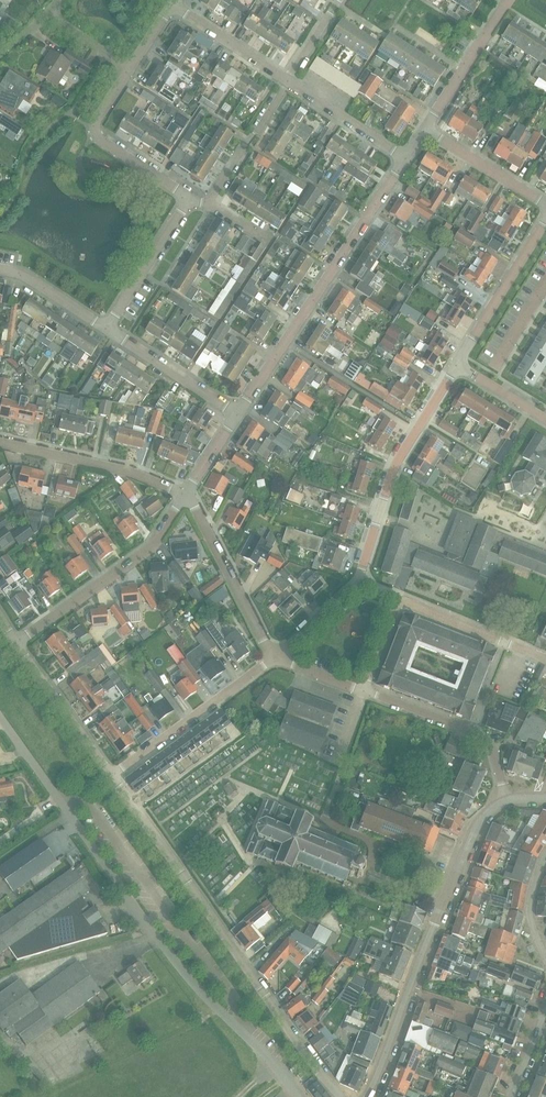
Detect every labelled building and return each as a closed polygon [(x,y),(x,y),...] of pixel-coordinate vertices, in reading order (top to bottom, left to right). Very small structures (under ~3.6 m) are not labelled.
[(219,0),(202,0),(200,3),(213,12),(218,5),(227,11),(224,15),(239,26),(245,17),(219,0)] [(245,17),(250,10),(234,0),(219,0),(245,17)] [(459,5),(473,14),(481,0),(463,0),(459,5)] [(337,7),(344,10),(347,4),(340,1),(337,7)] [(290,4),(285,10),(296,17),(301,10),(290,4)] [(264,7),(263,8),(257,17),(252,14),(243,27),(254,34),(263,21),(270,11),(264,7)] [(305,12),(296,27),(305,32),(313,17),(305,12)] [(7,18),(0,29),(12,36),(19,25),(7,18)] [(330,36),(339,42),(343,44),(354,26),(342,18),(330,36)] [(263,21),(254,34),(265,41),(273,28),(263,21)] [(515,46),(525,31),(512,22),(502,37),(515,46)] [(273,28),(265,41),(275,48),(284,35),(287,31),(276,24),(273,28)] [(354,26),(343,44),(355,52),(366,34),(354,26)] [(193,56),(198,59),(201,53),(190,46),(196,36),(189,31),(186,36),(181,32),(174,43),(193,56)] [(515,46),(528,54),(537,39),(525,31),(515,46)] [(390,58),(401,40),(390,33),(378,51),(390,58)] [(367,61),(373,52),(379,43),(366,34),(355,52),(367,61)] [(295,42),(284,35),(275,48),(286,55),(295,42)] [(540,63),(545,54),(545,45),(537,39),(528,54),(540,63)] [(401,65),(412,47),(401,40),(390,58),(401,65)] [(174,43),(167,54),(171,57),(168,62),(177,68),(179,70),(180,70),(183,64),(186,59),(190,61),(193,56),(174,43)] [(401,65),(412,72),(423,54),(412,47),(401,65)] [(64,58),(67,60),(79,68),(77,72),(86,78),(92,68),(67,51),(66,52),(67,52),(64,58)] [(37,73),(45,79),(57,87),(59,83),(64,86),(69,79),(64,76),(71,65),(51,52),(37,73)] [(211,52),(205,61),(204,63),(212,68),(219,57),(211,52)] [(412,72),(422,80),(434,62),(423,54),(412,72)] [(317,56),(309,69),(314,73),(322,60),(320,59),(317,57),(317,56)] [(328,57),(324,61),(328,64),(331,66),(334,60),(328,56),(328,57)] [(322,60),(314,73),(320,77),(328,64),(324,61),(322,60)] [(422,80),(425,81),(434,87),(446,69),(434,62),(422,80)] [(205,78),(205,79),(212,68),(204,63),(194,79),(201,84),(205,78)] [(220,63),(214,72),(211,75),(217,79),(212,86),(217,90),(230,70),(220,63)] [(326,80),(334,68),(331,66),(328,64),(320,77),(326,80)] [(153,76),(165,84),(171,88),(178,77),(180,79),(188,85),(192,79),(187,76),(179,70),(176,76),(160,65),(153,76)] [(347,65),(343,70),(349,74),(352,69),(347,65)] [(352,69),(349,74),(356,78),(361,70),(355,65),(352,69)] [(331,84),(340,71),(334,68),(326,80),(331,84)] [(241,77),(230,70),(217,90),(223,94),(228,86),(233,89),(241,77)] [(12,115),(22,99),(30,104),(39,90),(9,71),(0,85),(0,107),(12,115)] [(337,88),(345,75),(340,71),(331,84),(337,88)] [(415,112),(406,106),(402,103),(398,109),(374,94),(382,82),(372,74),(359,93),(374,104),(407,125),(415,112)] [(343,92),(351,79),(345,75),(337,88),(343,92)] [(165,84),(153,76),(145,87),(172,104),(176,97),(163,88),(165,84)] [(244,96),(251,84),(241,77),(233,89),(244,96)] [(349,95),(357,83),(351,79),(343,92),(349,95)] [(354,99),(358,93),(363,86),(357,83),(349,95),(354,99)] [(262,91),(251,84),(244,96),(240,102),(246,105),(250,100),(254,103),(262,91)] [(140,96),(151,103),(155,98),(143,91),(140,96)] [(459,95),(454,104),(461,109),(466,99),(459,95)] [(190,100),(185,96),(182,101),(187,105),(190,100)] [(151,103),(163,111),(166,105),(155,98),(151,103)] [(198,104),(206,108),(209,102),(202,98),(198,104)] [(188,105),(191,111),(198,107),(195,101),(188,105)] [(217,107),(209,102),(206,108),(213,113),(217,107)] [(226,111),(234,115),(238,108),(231,103),(226,111)] [(513,103),(509,109),(515,112),(518,106),(513,103)] [(371,109),(384,118),(387,113),(393,116),(385,129),(399,138),(407,125),(374,104),(371,109)] [(448,126),(461,134),(477,108),(472,104),(465,116),(457,111),(448,126)] [(163,111),(174,118),(178,113),(166,105),(163,111)] [(477,108),(461,134),(475,142),(484,128),(471,120),(474,115),(478,118),(483,111),(477,108)] [(216,115),(223,119),(228,122),(231,116),(220,109),(216,115)] [(284,121),(310,137),(313,131),(301,123),(304,117),(292,109),(284,121)] [(131,136),(145,114),(139,110),(132,121),(126,117),(119,129),(131,136)] [(173,146),(168,143),(173,135),(172,135),(178,126),(183,130),(189,120),(178,113),(174,118),(175,118),(166,131),(161,139),(153,150),(165,158),(173,146)] [(199,114),(191,126),(197,130),(204,117),(199,114)] [(247,126),(252,120),(245,114),(240,120),(247,126)] [(0,121),(0,125),(17,136),(22,128),(4,116),(0,121)] [(143,117),(131,136),(142,143),(154,124),(143,117)] [(217,128),(221,122),(213,117),(209,123),(217,128)] [(485,130),(492,134),(499,122),(491,118),(485,130)] [(310,137),(284,121),(278,131),(290,139),(294,134),(306,142),(310,137)] [(154,124),(142,143),(153,150),(161,139),(166,131),(154,124)] [(494,154),(507,162),(523,136),(522,135),(526,129),(519,124),(507,143),(502,140),(494,154)] [(191,126),(184,137),(189,141),(197,130),(191,126)] [(220,128),(213,140),(225,148),(232,136),(220,128)] [(260,142),(266,132),(259,128),(253,138),(260,142)] [(325,128),(319,137),(316,141),(323,145),(331,132),(325,128)] [(287,144),(290,139),(278,131),(271,142),(283,150),(289,153),(293,148),(287,144)] [(515,148),(507,162),(520,170),(528,156),(522,152),(532,135),(526,131),(515,148)] [(522,152),(528,156),(534,160),(545,142),(545,138),(535,131),(532,135),(522,152)] [(206,135),(198,147),(205,151),(218,159),(225,148),(213,140),(206,135)] [(176,149),(182,153),(189,141),(184,137),(176,149)] [(333,137),(328,146),(326,149),(336,156),(344,144),(333,137)] [(277,161),(283,150),(271,142),(264,152),(277,161)] [(337,167),(342,160),(347,163),(355,151),(344,144),(336,156),(332,163),(337,167)] [(176,149),(175,151),(169,160),(179,167),(179,166),(191,174),(191,175),(203,182),(210,170),(198,163),(182,153),(176,149)] [(210,170),(218,159),(205,151),(198,163),(210,170)] [(347,163),(342,170),(353,177),(365,158),(355,151),(347,163)] [(304,162),(303,163),(310,167),(315,159),(309,154),(306,158),(302,155),(300,159),(304,162)] [(418,169),(424,173),(431,177),(440,162),(427,154),(418,169)] [(260,155),(257,161),(268,168),(272,162),(260,155)] [(365,158),(353,177),(359,181),(364,184),(369,177),(376,165),(365,158)] [(268,168),(280,175),(283,170),(272,162),(268,168)] [(431,177),(438,181),(444,185),(453,170),(440,162),(431,177)] [(307,171),(310,167),(303,163),(301,167),(300,166),(296,172),(303,177),(307,171)] [(284,182),(289,185),(291,183),(295,177),(283,170),(280,175),(281,176),(276,184),(281,187),(284,182)] [(318,176),(313,183),(317,185),(322,178),(318,176)] [(243,208),(250,196),(255,188),(257,186),(245,179),(244,182),(236,177),(228,190),(235,194),(231,200),(243,208)] [(295,177),(291,183),(295,186),(303,190),(307,185),(295,177)] [(455,192),(461,196),(469,201),(478,185),(465,177),(455,192)] [(322,178),(317,185),(328,192),(332,185),(322,178)] [(331,178),(329,183),(340,186),(341,181),(331,178)] [(469,201),(475,205),(481,209),(491,193),(478,185),(469,201)] [(304,197),(315,205),(322,193),(311,186),(304,197)] [(405,193),(416,200),(420,194),(409,187),(405,193)] [(250,196),(243,208),(254,215),(262,204),(262,203),(267,196),(255,188),(250,196)] [(343,193),(339,199),(343,202),(347,196),(343,193)] [(449,206),(455,197),(448,193),(443,202),(449,206)] [(315,205),(304,197),(298,205),(309,213),(315,205)] [(490,210),(496,214),(504,201),(497,197),(490,210)] [(399,199),(390,214),(400,221),(397,225),(407,231),(411,225),(406,222),(413,211),(429,221),(433,214),(410,199),(406,204),(399,199)] [(325,203),(321,209),(340,221),(347,210),(335,202),(331,207),(325,203)] [(266,222),(274,211),(262,204),(254,215),(266,222)] [(504,213),(502,217),(507,221),(517,228),(525,215),(510,205),(506,211),(504,213)] [(321,209),(314,220),(333,232),(340,221),(321,209)] [(472,223),(467,231),(473,234),(484,216),(478,212),(478,213),(472,209),(466,219),(472,223)] [(266,222),(278,230),(285,218),(274,211),(266,222)] [(290,219),(296,223),(304,228),(307,223),(293,214),(290,219)] [(495,232),(491,239),(502,246),(506,239),(509,241),(517,228),(507,221),(499,216),(494,223),(498,226),(494,231),(495,232)] [(280,234),(285,238),(293,226),(294,226),(296,223),(290,219),(280,234)] [(215,220),(208,232),(225,243),(226,242),(229,244),(232,240),(227,237),(232,230),(215,220)] [(310,226),(307,230),(326,242),(333,232),(314,220),(310,226)] [(446,222),(443,226),(449,230),(452,226),(446,222)] [(326,242),(307,230),(304,228),(303,228),(300,232),(310,239),(308,242),(305,240),(300,247),(310,254),(313,249),(319,253),(326,242)] [(453,239),(470,250),(476,240),(460,230),(453,239)] [(378,231),(370,242),(383,251),(383,250),(389,255),(401,263),(404,259),(392,251),(393,249),(387,245),(390,240),(378,231)] [(225,243),(208,232),(201,243),(213,251),(213,250),(219,253),(225,243)] [(256,243),(250,239),(241,252),(245,255),(244,255),(256,263),(266,248),(257,242),(256,243)] [(276,240),(269,251),(267,254),(272,258),(278,248),(284,252),(287,246),(276,240)] [(383,251),(370,242),(363,253),(376,261),(383,251)] [(201,243),(194,255),(206,262),(211,266),(213,267),(220,256),(213,251),(201,243)] [(459,271),(442,261),(449,250),(442,246),(429,265),(454,280),(459,271)] [(496,262),(487,256),(475,249),(472,255),(476,257),(472,264),(478,268),(488,275),(496,262)] [(284,266),(285,267),(303,278),(313,262),(294,250),(284,266)] [(369,271),(376,261),(363,253),(357,263),(369,271)] [(272,258),(267,254),(260,265),(266,268),(272,258)] [(194,255),(186,267),(198,274),(204,278),(211,266),(206,262),(194,255)] [(256,263),(244,255),(240,262),(241,262),(239,266),(236,265),(249,274),(256,263)] [(403,264),(401,263),(389,255),(387,259),(400,268),(403,264)] [(369,271),(357,263),(349,274),(361,282),(356,289),(370,299),(375,290),(369,286),(373,280),(379,284),(382,280),(376,275),(369,271)] [(249,274),(236,265),(231,272),(235,274),(233,278),(237,281),(236,281),(242,285),(249,274)] [(179,278),(191,285),(198,274),(186,267),(179,278)] [(279,277),(297,289),(303,278),(285,267),(279,277)] [(464,269),(460,275),(480,288),(488,275),(478,268),(473,275),(464,269)] [(256,271),(253,276),(259,280),(262,275),(256,271)] [(378,272),(376,275),(382,280),(385,276),(378,272)] [(253,276),(243,290),(254,297),(259,290),(254,287),(259,280),(253,276)] [(444,276),(440,281),(455,291),(459,285),(444,276)] [(268,279),(265,283),(290,299),(297,289),(279,277),(278,277),(274,282),(268,279)] [(179,278),(172,290),(181,295),(184,297),(191,302),(199,290),(191,285),(179,278)] [(421,278),(417,284),(423,288),(427,283),(422,280),(421,278)] [(236,281),(229,293),(234,297),(242,285),(236,281)] [(283,310),(290,299),(265,283),(263,282),(260,288),(273,297),(270,302),(283,310)] [(13,292),(22,292),(23,284),(14,283),(13,292)] [(407,285),(402,292),(407,296),(412,289),(407,285)] [(3,293),(3,296),(0,296),(0,303),(10,305),(12,290),(4,288),(3,293)] [(249,306),(253,299),(242,291),(233,306),(239,310),(244,313),(249,306)] [(362,310),(357,307),(360,302),(343,291),(335,302),(347,310),(353,314),(358,317),(362,310)] [(457,292),(453,298),(450,295),(445,302),(453,307),(464,314),(472,301),(457,292)] [(234,297),(229,293),(221,305),(227,308),(234,297)] [(387,311),(393,304),(378,293),(373,300),(387,311)] [(21,307),(24,302),(27,298),(21,294),(15,303),(21,307)] [(181,301),(170,294),(167,299),(178,306),(181,301)] [(382,308),(367,298),(363,305),(378,315),(382,308)] [(22,311),(34,319),(42,307),(30,300),(22,311)] [(157,301),(153,307),(157,309),(161,303),(157,301)] [(182,314),(187,317),(192,308),(181,301),(178,306),(185,310),(182,314)] [(327,314),(339,322),(347,310),(335,302),(327,314)] [(18,305),(12,304),(7,343),(6,343),(5,346),(2,356),(3,356),(3,355),(4,355),(4,356),(11,357),(13,343),(12,343),(18,305)] [(402,307),(398,304),(391,314),(396,317),(399,312),(402,307)] [(214,316),(219,319),(227,308),(221,305),(214,316)] [(402,307),(399,312),(421,325),(425,318),(404,305),(402,307)] [(233,306),(230,310),(236,314),(239,310),(233,306)] [(257,322),(269,331),(277,319),(264,311),(260,316),(256,313),(255,316),(249,312),(252,308),(249,306),(244,313),(247,315),(252,319),(257,322)] [(34,319),(45,327),(53,315),(42,307),(34,319)] [(456,327),(464,314),(453,307),(449,314),(445,312),(441,318),(456,327)] [(190,314),(200,320),(203,315),(192,308),(187,317),(188,317),(190,314)] [(430,310),(425,318),(433,323),(438,315),(430,310)] [(353,314),(347,321),(353,325),(358,317),(353,314)] [(40,334),(37,340),(51,349),(54,343),(52,342),(57,334),(59,336),(67,324),(53,315),(45,327),(53,331),(51,334),(50,333),(47,338),(40,334)] [(216,324),(215,323),(203,315),(200,320),(213,328),(216,324)] [(421,325),(431,331),(435,324),(433,323),(425,318),(421,325)] [(145,332),(157,339),(165,327),(153,319),(145,332)] [(168,346),(180,328),(169,321),(165,327),(157,339),(168,346)] [(21,322),(17,328),(19,329),(17,331),(19,332),(18,333),(22,336),(25,332),(25,333),(29,327),(21,322)] [(255,352),(246,346),(232,337),(228,343),(233,346),(230,350),(221,345),(232,328),(222,322),(212,339),(248,363),(255,352)] [(256,322),(249,332),(262,341),(269,331),(257,322),(256,322)] [(67,324),(59,336),(71,344),(79,332),(67,324)] [(349,324),(344,332),(360,343),(365,335),(349,324)] [(320,325),(313,336),(340,353),(344,348),(333,340),(335,337),(336,336),(334,335),(334,334),(332,333),(329,331),(320,325)] [(390,325),(384,335),(394,341),(400,331),(390,325)] [(29,327),(25,333),(37,340),(40,334),(29,327)] [(180,328),(168,346),(179,354),(187,341),(177,334),(180,328)] [(334,334),(334,335),(336,336),(335,337),(350,347),(355,340),(338,329),(334,334)] [(140,331),(137,336),(147,343),(150,337),(140,331)] [(429,346),(440,353),(448,340),(433,331),(432,332),(429,337),(433,340),(429,346)] [(71,344),(79,349),(87,337),(79,332),(71,344)] [(384,335),(379,344),(387,348),(391,350),(396,342),(394,341),(384,335)] [(539,335),(531,348),(545,358),(545,339),(539,335)] [(192,361),(203,343),(192,336),(188,342),(187,341),(179,354),(192,361)] [(343,355),(340,353),(313,336),(306,346),(310,348),(309,349),(311,350),(312,350),(323,357),(326,352),(339,360),(343,355)] [(80,349),(75,356),(71,362),(77,366),(86,353),(90,357),(88,360),(93,364),(96,360),(102,351),(97,348),(99,345),(87,337),(79,349),(80,349)] [(212,339),(205,349),(211,353),(214,349),(217,351),(218,350),(226,355),(222,360),(241,373),(248,363),(212,339)] [(63,357),(67,351),(54,343),(51,349),(63,357)] [(424,344),(416,357),(431,367),(440,353),(429,346),(429,347),(424,344)] [(531,348),(522,362),(541,373),(545,366),(545,358),(531,348)] [(211,353),(205,349),(196,364),(204,369),(210,360),(212,362),(211,364),(212,370),(234,384),(241,373),(222,360),(211,353)] [(403,349),(399,355),(411,362),(414,356),(403,349)] [(67,351),(63,357),(71,362),(75,356),(67,351)] [(103,392),(107,386),(111,379),(123,361),(113,354),(111,357),(106,353),(97,366),(102,369),(104,366),(111,371),(99,390),(103,392)] [(410,363),(397,354),(393,361),(406,370),(410,363)] [(347,364),(353,368),(357,361),(351,358),(347,364)] [(297,360),(290,372),(307,383),(306,383),(310,386),(313,381),(319,385),(324,378),(308,368),(309,367),(297,360)] [(134,368),(123,361),(111,379),(107,386),(113,390),(121,378),(125,381),(134,368)] [(541,373),(522,362),(514,375),(513,375),(522,381),(524,382),(524,383),(527,385),(528,384),(533,387),(534,387),(533,387),(541,374),(541,373)] [(393,363),(389,370),(402,378),(399,383),(405,386),(415,393),(423,380),(414,374),(413,373),(412,373),(408,371),(408,372),(393,363)] [(125,381),(136,388),(144,375),(134,368),(125,381)] [(348,369),(344,376),(353,382),(353,381),(357,375),(348,369)] [(365,378),(379,385),(383,377),(369,370),(365,378)] [(282,384),(291,390),(296,393),(296,391),(299,393),(296,399),(310,408),(315,401),(301,392),(306,383),(307,383),(290,372),(282,384)] [(390,393),(383,388),(373,383),(372,384),(364,379),(366,377),(360,373),(359,374),(358,374),(357,375),(353,381),(354,381),(369,390),(385,400),(385,401),(398,409),(402,403),(407,406),(415,393),(405,386),(397,382),(390,393)] [(132,394),(126,404),(127,404),(140,406),(155,382),(144,375),(136,388),(132,394)] [(5,396),(9,380),(8,379),(8,377),(2,376),(1,378),(0,378),(0,395),(5,396)] [(332,376),(327,384),(346,395),(350,388),(332,376)] [(81,391),(85,394),(94,380),(90,378),(81,391)] [(187,397),(196,392),(194,387),(185,392),(187,397)] [(16,421),(20,398),(22,391),(14,389),(11,401),(3,399),(0,412),(0,417),(16,421)] [(154,408),(165,410),(175,395),(166,390),(154,408)] [(126,404),(132,394),(128,391),(125,397),(123,396),(119,403),(126,404)] [(451,406),(457,410),(461,404),(469,410),(477,398),(465,391),(462,395),(459,393),(451,406)] [(269,404),(280,411),(287,399),(276,392),(269,404)] [(341,407),(346,410),(355,395),(351,392),(341,407)] [(59,431),(72,433),(79,400),(73,398),(73,396),(69,396),(60,394),(57,407),(70,410),(69,416),(62,415),(59,431)] [(337,395),(333,401),(339,405),(343,399),(337,395)] [(92,436),(94,425),(95,423),(82,420),(86,402),(93,404),(94,400),(80,397),(79,400),(72,433),(85,436),(85,434),(92,436)] [(42,423),(44,412),(47,401),(38,399),(36,406),(28,404),(29,400),(20,398),(16,421),(32,425),(33,421),(42,423)] [(382,408),(366,398),(362,405),(378,415),(382,408)] [(489,405),(477,398),(469,410),(470,410),(467,415),(478,422),(489,405)] [(291,406),(300,412),(312,420),(316,414),(309,410),(310,409),(295,399),(291,406)] [(101,400),(98,415),(108,417),(111,402),(101,400)] [(261,416),(270,422),(272,423),(272,422),(283,429),(279,435),(293,444),(294,443),(295,444),(299,438),(283,429),(290,419),(294,422),(295,421),(285,415),(280,411),(269,404),(261,416)] [(503,414),(489,405),(478,422),(484,426),(486,422),(493,426),(494,425),(495,426),(503,414)] [(193,407),(191,410),(186,419),(204,431),(211,419),(193,407)] [(285,415),(295,421),(300,414),(290,408),(285,415)] [(155,435),(162,414),(154,411),(147,433),(155,435)] [(506,440),(508,436),(514,427),(511,425),(513,421),(503,414),(495,426),(503,430),(499,436),(506,440)] [(115,443),(129,446),(135,417),(130,416),(128,425),(125,425),(124,431),(118,430),(115,443)] [(380,416),(374,425),(373,428),(388,438),(396,425),(385,419),(380,416)] [(135,417),(129,446),(143,449),(146,436),(144,436),(145,429),(139,427),(141,419),(135,417)] [(438,427),(448,433),(453,436),(457,430),(451,427),(442,421),(438,427)] [(252,423),(245,435),(256,442),(261,446),(266,449),(271,452),(276,445),(288,453),(293,444),(279,435),(276,439),(263,431),(264,430),(252,423)] [(160,425),(156,435),(164,438),(167,428),(164,426),(160,425)] [(380,451),(388,438),(373,428),(372,429),(377,432),(373,438),(368,435),(364,441),(369,444),(380,451)] [(175,449),(170,461),(183,467),(185,461),(195,465),(201,455),(189,450),(191,446),(184,444),(187,435),(182,432),(181,434),(177,443),(175,449)] [(177,443),(181,434),(176,432),(172,440),(177,443)] [(460,440),(465,443),(470,436),(464,433),(460,440)] [(474,434),(474,438),(470,436),(465,443),(478,451),(483,444),(476,440),(480,438),(480,434),(477,433),(474,434)] [(311,434),(307,441),(312,445),(317,438),(311,434)] [(253,451),(262,457),(266,460),(271,452),(266,449),(261,446),(256,442),(245,435),(237,446),(248,454),(249,453),(251,454),(253,451)] [(545,473),(545,441),(536,435),(522,458),(529,463),(524,472),(515,475),(510,483),(512,492),(520,497),(530,495),(535,487),(533,477),(538,468),(545,473)] [(425,448),(443,459),(447,453),(440,448),(443,444),(432,437),(425,448)] [(157,456),(170,461),(175,449),(169,446),(171,441),(166,439),(163,444),(162,443),(157,456)] [(504,443),(493,461),(500,465),(511,447),(504,443)] [(461,459),(466,450),(456,444),(451,453),(461,459)] [(425,448),(419,459),(430,466),(436,470),(436,469),(434,468),(440,458),(443,460),(443,459),(425,448)] [(280,449),(275,457),(289,466),(295,458),(280,449)] [(297,469),(308,454),(302,450),(291,465),(297,469)] [(232,461),(251,474),(256,466),(254,464),(237,453),(232,461)] [(449,456),(446,461),(452,465),(455,460),(449,456)] [(257,459),(254,464),(256,466),(265,472),(269,466),(257,459)] [(426,486),(430,480),(434,483),(438,476),(442,479),(445,475),(439,471),(436,470),(430,466),(419,459),(412,470),(416,472),(413,477),(426,486)] [(373,466),(363,462),(355,460),(353,467),(358,469),(356,476),(369,480),(373,466)] [(443,465),(450,469),(452,465),(446,461),(443,465)] [(96,476),(97,465),(91,464),(89,475),(96,476)] [(40,494),(44,476),(37,475),(38,472),(22,468),(14,466),(12,476),(14,483),(18,484),(18,485),(32,488),(31,492),(40,494)] [(4,470),(0,473),(0,488),(11,479),(4,470)] [(100,471),(98,477),(106,479),(108,473),(100,471)] [(264,480),(262,472),(255,473),(257,481),(264,480)] [(227,473),(223,480),(213,474),(209,481),(212,483),(208,489),(221,496),(228,482),(235,486),(239,480),(227,473)] [(343,474),(341,481),(346,483),(349,475),(343,474)] [(346,489),(354,492),(364,495),(369,480),(356,476),(353,485),(348,483),(346,489)] [(75,499),(75,495),(78,485),(67,482),(68,479),(59,477),(58,480),(51,478),(47,496),(55,498),(56,495),(75,499)] [(129,482),(120,489),(129,500),(138,493),(129,482)] [(410,482),(399,518),(407,521),(418,486),(410,482)] [(229,499),(238,504),(245,492),(235,487),(229,499)] [(286,500),(299,505),(304,494),(290,489),(286,500)] [(340,505),(343,497),(332,493),(329,501),(340,505)] [(123,494),(122,495),(114,501),(124,513),(133,507),(123,494)] [(150,517),(162,508),(154,497),(149,501),(147,498),(140,503),(141,505),(135,508),(144,521),(150,517)] [(382,520),(389,521),(394,500),(387,499),(382,520)] [(530,509),(539,513),(543,503),(534,499),(530,509)] [(345,513),(343,520),(355,524),(359,510),(342,504),(340,511),(345,513)] [(46,506),(43,516),(53,519),(56,509),(46,506)] [(238,530),(243,520),(249,509),(244,506),(240,514),(230,508),(226,516),(229,517),(226,523),(238,530)] [(43,514),(25,511),(34,535),(39,531),(43,516),(43,514)] [(70,513),(65,516),(69,521),(73,517),(70,513)] [(43,516),(39,531),(56,519),(53,519),(43,516)] [(137,523),(135,520),(133,516),(123,523),(118,517),(114,520),(127,539),(138,531),(134,525),(137,523)] [(382,573),(397,577),(402,563),(412,566),(482,595),(490,598),(496,583),(500,558),(545,576),(545,553),(496,532),(459,517),(445,550),(449,551),(447,558),(408,542),(410,533),(395,529),(382,573)] [(8,532),(5,528),(9,525),(4,518),(0,521),(0,551),(14,541),(8,532)] [(332,534),(339,536),(350,540),(355,524),(343,520),(340,529),(335,527),(332,534)] [(20,546),(29,539),(34,535),(27,525),(13,536),(20,546)] [(81,542),(88,537),(79,525),(73,530),(81,542)] [(283,539),(282,542),(308,551),(308,550),(318,553),(323,539),(312,536),(311,536),(305,534),(287,528),(283,539)] [(243,557),(256,564),(260,558),(265,561),(276,541),(271,531),(265,542),(251,535),(243,550),(246,551),(243,557)] [(89,543),(95,551),(101,560),(113,552),(109,546),(112,544),(104,533),(101,534),(100,532),(89,540),(90,542),(89,543)] [(66,540),(78,555),(84,551),(73,535),(66,540)] [(188,539),(170,541),(171,553),(176,560),(181,559),(182,561),(197,560),(197,555),(199,555),(198,548),(196,548),(196,543),(189,543),(188,539)] [(318,570),(320,565),(339,572),(345,554),(327,548),(323,560),(316,557),(312,568),(318,570)] [(277,558),(291,566),(294,559),(281,551),(277,558)] [(271,555),(267,563),(280,569),(284,562),(271,555)] [(17,570),(7,556),(0,561),(0,568),(7,577),(17,570)] [(85,563),(83,560),(80,556),(74,561),(71,556),(63,561),(67,566),(66,567),(75,579),(86,571),(82,565),(85,563)] [(170,592),(168,580),(168,573),(173,573),(183,585),(189,580),(175,561),(169,566),(167,567),(166,563),(159,564),(159,567),(152,568),(152,571),(150,573),(150,579),(153,580),(154,587),(158,594),(170,592)] [(279,573),(286,580),(291,575),(284,568),(279,573)] [(24,573),(29,579),(34,575),(29,569),(24,573)] [(325,585),(317,577),(316,575),(317,573),(308,570),(297,581),(300,584),(312,597),(325,585)] [(39,586),(42,589),(48,598),(60,590),(56,584),(58,582),(50,571),(41,577),(45,582),(39,586)] [(0,576),(0,588),(2,590),(8,585),(1,575),(0,576)] [(205,596),(214,590),(222,584),(218,577),(200,590),(205,596)] [(284,592),(290,586),(280,577),(275,582),(284,592)] [(27,582),(24,585),(32,596),(35,594),(27,582)] [(121,589),(124,613),(125,613),(131,623),(141,622),(137,584),(128,585),(128,589),(121,589)] [(153,609),(156,608),(159,605),(146,585),(140,589),(153,609)] [(11,602),(19,614),(31,606),(27,600),(29,598),(25,592),(23,593),(19,587),(12,592),(9,587),(3,591),(11,602)] [(223,588),(215,594),(220,602),(228,596),(223,588)] [(278,597),(273,602),(279,609),(278,609),(288,620),(301,607),(291,597),(285,604),(278,597)] [(110,609),(123,627),(118,630),(123,637),(132,630),(127,624),(129,623),(116,605),(110,609)] [(91,612),(92,613),(89,613),(87,616),(87,622),(91,624),(93,624),(93,626),(109,624),(107,606),(99,607),(99,611),(91,612)] [(405,696),(414,672),(410,670),(419,647),(423,649),(432,625),(404,614),(376,684),(405,696)] [(150,630),(157,626),(153,620),(146,624),(150,630)] [(497,650),(432,625),(423,649),(463,664),(459,676),(483,685),(497,650)] [(217,646),(223,641),(212,626),(206,630),(217,646)] [(78,634),(85,643),(90,639),(83,630),(78,634)] [(195,659),(190,663),(196,672),(202,668),(205,672),(211,681),(223,672),(225,670),(221,665),(219,662),(216,658),(215,658),(210,651),(216,647),(205,631),(195,638),(206,652),(195,659)] [(236,631),(228,638),(224,641),(227,645),(225,646),(237,662),(248,653),(244,648),(247,646),(236,631)] [(56,656),(70,646),(60,633),(47,643),(56,656)] [(70,646),(56,656),(57,656),(57,657),(67,671),(71,677),(102,654),(98,648),(85,657),(80,650),(75,643),(70,646)] [(98,648),(102,654),(111,666),(117,663),(103,644),(98,648)] [(81,700),(99,687),(90,674),(102,666),(105,670),(104,671),(110,679),(116,674),(111,667),(111,666),(102,654),(71,677),(75,683),(70,686),(81,700)] [(175,687),(185,700),(196,692),(192,686),(200,680),(186,660),(178,666),(181,670),(171,677),(171,679),(176,687),(175,687)] [(542,678),(545,669),(545,668),(540,666),(533,684),(539,687),(542,678)] [(145,675),(159,694),(166,688),(152,670),(145,675)] [(469,720),(483,685),(459,676),(454,687),(414,672),(405,696),(469,720)] [(110,679),(103,685),(107,691),(115,686),(115,685),(120,681),(121,680),(116,674),(110,679)] [(115,686),(124,698),(130,694),(120,681),(115,685),(115,686)] [(533,685),(528,695),(535,699),(540,689),(533,685)] [(102,714),(111,708),(110,708),(113,706),(109,699),(104,703),(100,698),(105,695),(99,687),(81,700),(91,714),(98,709),(102,714)] [(256,705),(265,711),(268,713),(268,712),(273,715),(279,706),(287,710),(288,706),(275,700),(278,694),(267,688),(256,705)] [(277,739),(318,754),(327,731),(326,730),(328,725),(329,725),(335,708),(294,693),(289,706),(288,706),(287,710),(286,712),(288,713),(287,714),(286,714),(277,739)] [(124,698),(123,699),(126,704),(133,699),(130,694),(124,698)] [(148,695),(143,698),(147,705),(151,709),(153,712),(160,721),(171,713),(167,707),(170,705),(168,702),(165,699),(155,706),(152,701),(148,695)] [(485,727),(506,735),(519,709),(495,701),(485,727)] [(99,728),(98,729),(102,734),(103,734),(104,733),(110,740),(127,727),(121,719),(117,722),(113,716),(115,714),(119,712),(114,705),(113,706),(110,708),(111,708),(102,714),(107,721),(100,726),(100,727),(99,728)] [(506,772),(507,773),(509,775),(513,777),(515,775),(530,780),(531,778),(536,762),(532,761),(533,758),(532,758),(534,757),(538,743),(540,744),(545,731),(545,721),(520,707),(519,710),(519,709),(515,717),(524,722),(519,732),(516,740),(521,741),(527,743),(525,750),(519,748),(515,746),(506,772)] [(141,710),(134,714),(138,719),(139,718),(144,714),(141,710)] [(220,710),(211,717),(221,731),(224,729),(230,724),(220,710)] [(147,718),(144,715),(144,714),(139,718),(138,719),(137,720),(147,732),(154,727),(147,718)] [(211,717),(202,723),(213,737),(219,733),(221,731),(211,717)] [(202,723),(193,729),(204,744),(206,742),(213,737),(202,723)] [(133,743),(128,737),(132,734),(127,727),(110,740),(120,753),(133,743)] [(193,729),(186,735),(197,749),(202,745),(204,744),(193,729)] [(148,732),(143,736),(146,741),(152,737),(148,732)] [(186,735),(180,740),(190,754),(192,752),(197,749),(186,735)] [(180,740),(173,745),(183,759),(188,756),(190,754),(180,740)] [(460,795),(473,801),(485,773),(477,770),(481,761),(478,760),(481,754),(449,740),(444,751),(465,761),(453,790),(446,787),(442,795),(444,796),(458,801),(460,795)] [(173,745),(166,750),(176,764),(179,762),(183,759),(173,745)] [(166,750),(159,755),(169,769),(174,766),(176,764),(166,750)] [(159,755),(152,760),(163,774),(165,773),(169,769),(159,755)] [(536,762),(531,778),(538,781),(544,760),(534,757),(532,758),(533,758),(532,761),(536,762)] [(198,764),(202,769),(211,764),(208,758),(198,764)] [(152,760),(143,766),(154,781),(160,776),(163,774),(152,760)] [(143,766),(135,773),(145,787),(147,785),(154,781),(143,766)] [(135,773),(125,779),(136,794),(143,789),(145,787),(135,773)] [(356,787),(355,777),(347,778),(348,788),(356,787)] [(412,781),(407,791),(416,795),(417,791),(421,793),(424,787),(412,781)] [(231,796),(237,791),(230,782),(224,787),(231,796)] [(12,783),(0,785),(0,803),(0,804),(6,803),(6,799),(6,797),(14,795),(12,783)] [(159,799),(170,794),(167,788),(156,794),(159,799)] [(441,795),(438,800),(436,805),(466,817),(473,801),(460,795),(458,801),(444,796),(442,795),(441,795)] [(395,803),(395,804),(380,798),(376,808),(411,821),(415,811),(395,803)] [(427,811),(437,815),(437,816),(454,823),(454,826),(461,829),(466,817),(436,805),(431,802),(427,811)] [(325,837),(329,829),(267,803),(246,853),(291,872),(295,863),(335,880),(344,884),(349,874),(353,875),(354,874),(357,875),(357,877),(358,878),(359,876),(362,877),(366,867),(364,866),(365,863),(363,862),(362,864),(359,863),(359,860),(355,859),(358,851),(325,837)] [(358,832),(360,827),(430,853),(438,831),(368,805),(367,806),(360,803),(353,821),(354,821),(351,829),(358,832)] [(521,834),(527,838),(543,847),(545,842),(545,812),(542,811),(540,815),(539,816),(537,820),(532,829),(526,825),(521,834)] [(441,824),(439,829),(458,837),(461,829),(454,826),(454,823),(437,816),(435,822),(441,824)] [(492,825),(485,841),(504,848),(511,850),(514,846),(505,844),(506,842),(508,837),(501,834),(503,830),(492,825)] [(536,859),(543,847),(527,838),(521,834),(514,846),(511,850),(536,859)] [(0,868),(0,874),(13,892),(56,861),(40,839),(0,868)] [(481,852),(497,859),(501,849),(510,853),(511,850),(504,848),(485,841),(481,852)] [(516,865),(532,871),(536,859),(511,850),(510,853),(519,856),(516,865)] [(493,871),(497,859),(481,852),(476,864),(493,871)] [(532,871),(516,865),(513,875),(505,872),(503,878),(513,881),(527,886),(532,871)] [(486,883),(490,872),(475,867),(471,878),(486,883)] [(0,921),(0,954),(9,948),(17,961),(108,934),(99,922),(102,919),(94,907),(90,910),(81,897),(89,892),(73,869),(0,921)] [(488,903),(491,896),(485,894),(487,889),(485,889),(485,886),(471,881),(468,888),(462,904),(475,908),(477,900),(480,901),(486,903),(487,902),(488,903)] [(521,914),(527,886),(513,881),(510,891),(509,891),(507,899),(491,895),(491,896),(488,903),(488,905),(503,909),(503,910),(521,914)] [(179,887),(171,891),(176,902),(184,897),(179,887)] [(541,888),(538,898),(537,916),(545,917),(545,889),(541,888)] [(255,954),(263,947),(265,946),(261,942),(264,939),(252,925),(266,914),(268,916),(276,909),(268,899),(260,906),(260,907),(230,931),(235,937),(246,951),(250,948),(255,954)] [(389,919),(399,923),(399,922),(420,931),(426,916),(400,905),(401,903),(394,900),(392,903),(398,906),(395,914),(392,913),(389,919)] [(480,926),(488,905),(488,903),(487,902),(486,903),(480,901),(477,900),(475,908),(462,904),(457,917),(480,926)] [(523,915),(521,914),(503,910),(501,918),(497,917),(496,922),(486,919),(484,927),(488,929),(495,931),(498,932),(516,937),(517,937),(523,915)] [(451,935),(461,938),(465,939),(467,932),(473,935),(475,930),(479,932),(477,938),(484,940),(488,929),(484,927),(480,926),(457,917),(451,935)] [(399,923),(391,943),(412,951),(420,931),(399,922),(399,923)] [(265,965),(258,973),(268,981),(275,972),(289,957),(299,966),(312,951),(311,950),(319,942),(326,929),(319,926),(313,939),(295,930),(288,938),(265,965)] [(326,929),(319,942),(320,943),(326,946),(333,933),(326,929)] [(513,947),(516,937),(498,932),(497,936),(492,935),(485,958),(512,965),(517,948),(513,947)] [(444,935),(439,947),(459,955),(462,947),(463,947),(466,948),(467,944),(465,943),(454,939),(444,935)] [(367,944),(363,954),(369,957),(383,963),(386,958),(406,966),(411,954),(401,950),(371,938),(367,944)] [(325,952),(321,957),(334,968),(338,964),(340,960),(341,958),(332,950),(329,947),(325,952)] [(439,947),(433,964),(452,972),(452,971),(467,977),(469,970),(459,966),(460,962),(471,966),(471,965),(473,960),(459,955),(439,947)] [(479,963),(486,965),(488,960),(481,958),(482,955),(479,953),(475,961),(479,963)] [(383,963),(379,974),(399,982),(406,966),(386,958),(383,963)] [(70,968),(32,996),(21,980),(0,995),(0,1027),(4,1033),(5,1032),(10,1037),(17,1032),(27,1045),(95,996),(95,997),(97,996),(96,995),(100,993),(78,962),(70,968)] [(486,973),(486,974),(487,974),(507,982),(512,970),(490,962),(488,968),(487,970),(486,973)] [(117,980),(122,987),(133,979),(138,986),(150,978),(140,963),(117,980)] [(431,967),(433,968),(428,981),(445,982),(448,974),(451,975),(452,972),(433,964),(431,967)] [(512,970),(508,980),(510,980),(534,990),(539,977),(515,967),(513,971),(512,970)] [(479,972),(476,980),(480,981),(479,987),(485,987),(487,974),(486,974),(486,973),(479,972)] [(308,974),(301,982),(291,992),(296,996),(302,989),(304,991),(314,979),(308,974)] [(351,982),(350,983),(362,989),(366,981),(354,975),(354,976),(351,982)] [(285,987),(291,992),(301,982),(294,976),(285,987)] [(326,990),(329,987),(334,980),(331,977),(312,1001),(318,1005),(328,992),(326,990)] [(369,981),(364,992),(375,996),(379,985),(369,981)] [(364,990),(349,983),(345,989),(360,998),(364,990)] [(529,999),(531,993),(517,988),(515,994),(529,999)] [(292,1020),(300,1013),(310,1006),(301,994),(283,1008),(292,1020)] [(525,1010),(524,1010),(527,1004),(515,1000),(513,1006),(507,1004),(505,1010),(482,1002),(480,1009),(488,1012),(499,1016),(520,1023),(525,1010)] [(364,1025),(362,1032),(380,1039),(392,1008),(374,1001),(371,1010),(372,1011),(369,1017),(375,1019),(372,1028),(365,1025),(364,1025)] [(454,1008),(437,1002),(433,1013),(450,1019),(454,1008)] [(419,1003),(412,1022),(430,1029),(433,1021),(425,1018),(429,1007),(419,1003)] [(293,1022),(303,1035),(310,1030),(315,1035),(316,1034),(317,1035),(309,1042),(317,1052),(336,1037),(333,1034),(332,1035),(321,1021),(317,1024),(307,1011),(293,1022)] [(480,1011),(476,1022),(493,1028),(516,1037),(520,1023),(499,1016),(496,1024),(488,1021),(491,1015),(480,1011)] [(361,1032),(362,1032),(364,1025),(365,1025),(366,1023),(348,1016),(345,1024),(362,1030),(361,1032)] [(439,1058),(442,1051),(452,1055),(458,1040),(430,1029),(412,1022),(405,1042),(428,1053),(428,1052),(437,1056),(436,1056),(439,1058)] [(488,1039),(504,1044),(512,1047),(516,1037),(493,1028),(475,1022),(472,1030),(471,1033),(485,1039),(485,1037),(478,1035),(479,1033),(489,1036),(488,1039)] [(97,1024),(85,1032),(90,1039),(102,1031),(97,1024)] [(380,1039),(362,1032),(361,1032),(362,1030),(345,1024),(343,1030),(359,1036),(351,1055),(361,1058),(371,1062),(380,1039)] [(460,1029),(457,1037),(461,1038),(460,1040),(467,1043),(481,1049),(485,1039),(471,1033),(472,1030),(461,1026),(460,1029)] [(401,1051),(403,1052),(420,1060),(421,1059),(424,1061),(428,1053),(405,1042),(401,1051)] [(460,1042),(457,1050),(465,1054),(466,1053),(478,1057),(481,1050),(460,1042)] [(330,1046),(324,1050),(329,1057),(335,1053),(330,1046)] [(420,1060),(403,1052),(397,1067),(419,1077),(419,1076),(430,1081),(437,1084),(437,1083),(433,1081),(435,1075),(417,1068),(420,1060)] [(505,1060),(495,1056),(486,1052),(478,1072),(483,1074),(497,1079),(505,1060)] [(370,1065),(369,1065),(346,1056),(335,1079),(339,1084),(357,1092),(370,1065)] [(436,1066),(435,1067),(461,1077),(466,1067),(454,1062),(440,1056),(439,1058),(436,1066)] [(466,1067),(468,1068),(472,1069),(473,1065),(455,1058),(454,1062),(466,1067)] [(537,1077),(545,1081),(545,1068),(541,1066),(537,1077)] [(392,1080),(410,1087),(413,1079),(417,1081),(419,1077),(397,1067),(392,1080)] [(483,1074),(478,1072),(476,1071),(471,1083),(492,1092),(497,1079),(483,1074)] [(537,1077),(528,1096),(545,1096),(545,1081),(537,1077)] [(312,1096),(330,1096),(318,1082),(317,1083),(313,1078),(308,1082),(304,1085),(308,1090),(307,1091),(312,1096)] [(388,1090),(405,1096),(421,1096),(420,1096),(420,1095),(408,1090),(410,1087),(392,1080),(388,1090)] [(435,1090),(437,1084),(430,1081),(425,1093),(432,1096),(435,1090)] [(47,1095),(53,1087),(47,1083),(41,1090),(47,1095)] [(492,1092),(471,1083),(466,1096),(469,1096),(490,1096),(492,1092)]
